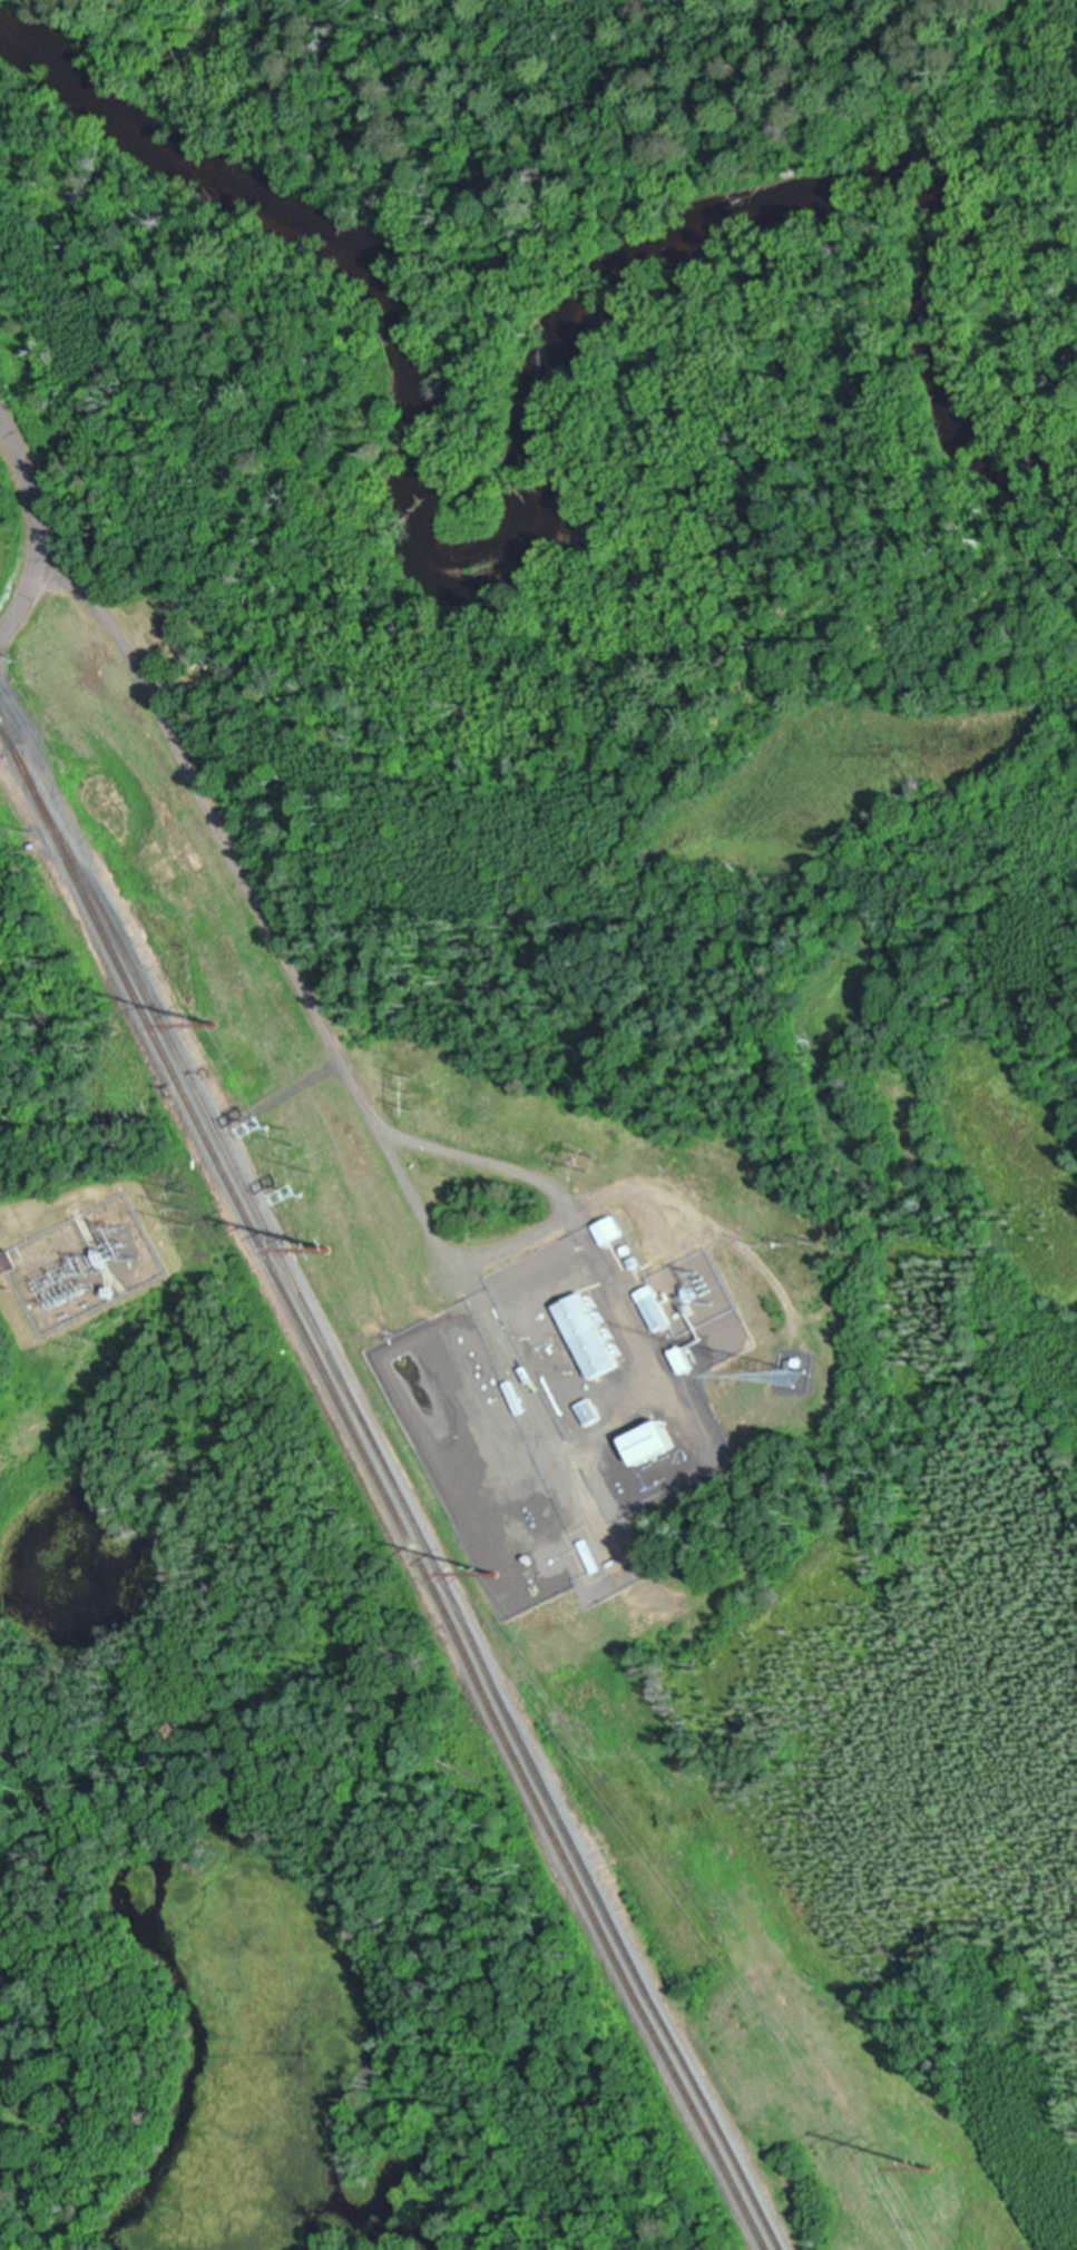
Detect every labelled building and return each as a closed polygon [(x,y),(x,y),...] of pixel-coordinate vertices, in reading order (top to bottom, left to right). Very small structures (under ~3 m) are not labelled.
[(625,1239),(616,1219),(596,1229),(605,1249),(625,1239)] [(0,1255),(0,1275),(1,1278),(9,1274),(17,1270),(8,1251),(0,1255)] [(637,1297),(653,1336),(671,1328),(655,1289),(637,1297)] [(620,1371),(586,1297),(558,1310),(592,1384),(620,1371)] [(599,1422),(592,1403),(579,1409),(586,1427),(599,1422)] [(678,1450),(664,1424),(627,1443),(640,1470),(678,1450)]
